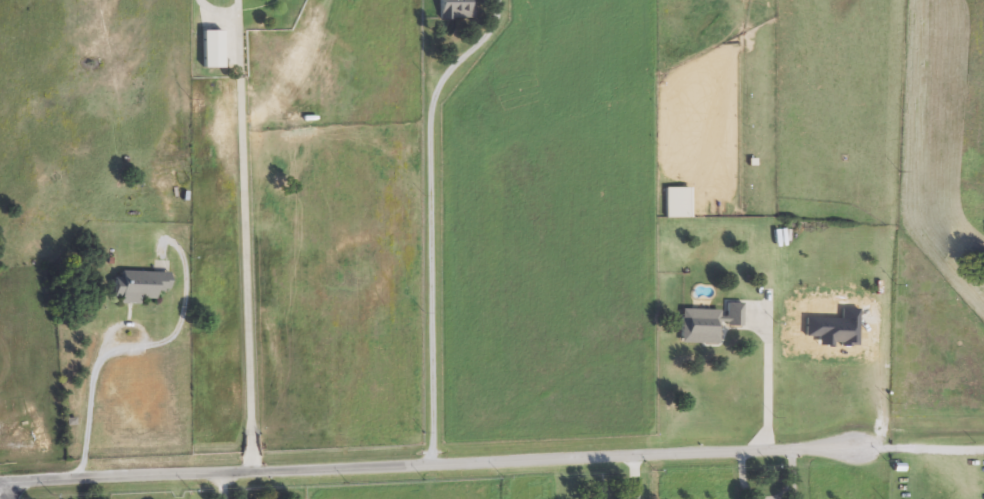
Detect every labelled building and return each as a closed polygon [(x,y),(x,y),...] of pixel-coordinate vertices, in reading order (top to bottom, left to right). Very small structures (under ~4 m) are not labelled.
[(440,19),(439,0),(473,0),(473,19),(440,19)] [(203,68),(203,31),(223,31),(223,68),(203,68)] [(664,218),(664,188),(689,188),(689,218),(664,218)] [(156,300),(140,299),(140,305),(121,304),(121,297),(116,297),(117,271),(169,273),(168,294),(156,293),(156,300)] [(680,344),(681,310),(725,311),(725,304),(742,304),(741,327),(719,327),(718,345),(680,344)]
